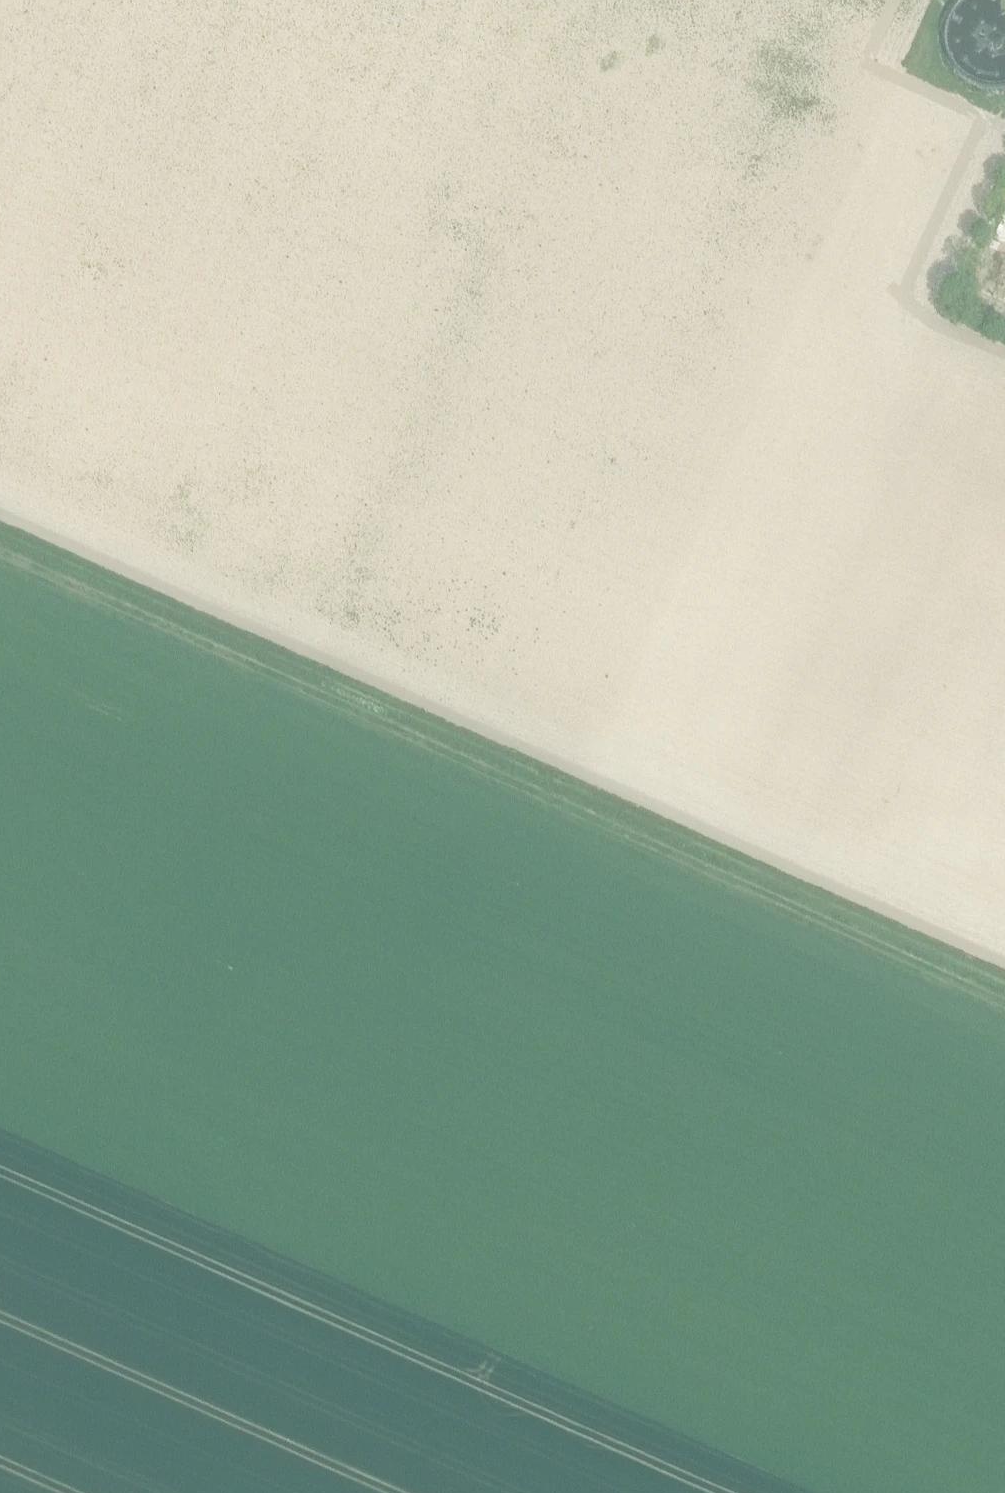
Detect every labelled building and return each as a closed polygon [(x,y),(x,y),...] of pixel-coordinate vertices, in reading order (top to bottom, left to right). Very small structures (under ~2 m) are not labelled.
[(953,68),(963,79),(976,87),(991,91),(1004,91),(1004,0),(961,0),(952,9),(946,23),(944,39),(946,54),(953,68)]
